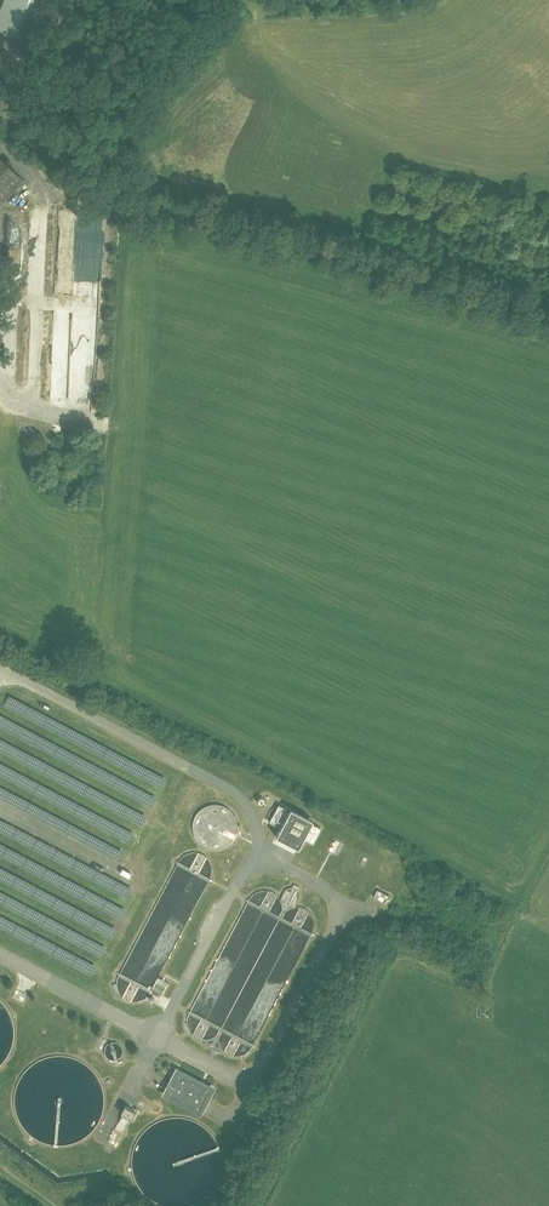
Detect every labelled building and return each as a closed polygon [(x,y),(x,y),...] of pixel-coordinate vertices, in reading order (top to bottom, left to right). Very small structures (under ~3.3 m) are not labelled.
[(0,12),(0,29),(29,40),(45,0),(5,0),(0,12)] [(20,207),(11,210),(14,219),(22,217),(20,207)] [(64,212),(63,226),(79,226),(79,213),(64,212)] [(63,263),(63,294),(75,294),(75,263),(63,263)] [(204,846),(211,847),(219,847),(226,844),(232,838),(234,834),(235,831),(236,824),(235,817),(232,811),(227,806),(221,802),(214,801),(207,802),(200,805),(195,810),(191,816),(190,823),(190,830),(193,836),(198,842),(204,846)] [(270,821),(271,822),(280,827),(276,836),(298,848),(304,838),(313,843),(321,827),(313,823),(312,825),(286,812),(288,809),(279,804),(271,820),(270,821)] [(199,1110),(211,1088),(204,1084),(205,1082),(203,1081),(201,1083),(178,1071),(166,1093),(199,1110)] [(135,1110),(125,1105),(121,1113),(131,1118),(135,1110)] [(256,1110),(250,1107),(246,1114),(251,1118),(256,1110)] [(254,1128),(242,1121),(238,1128),(251,1135),(254,1128)]
